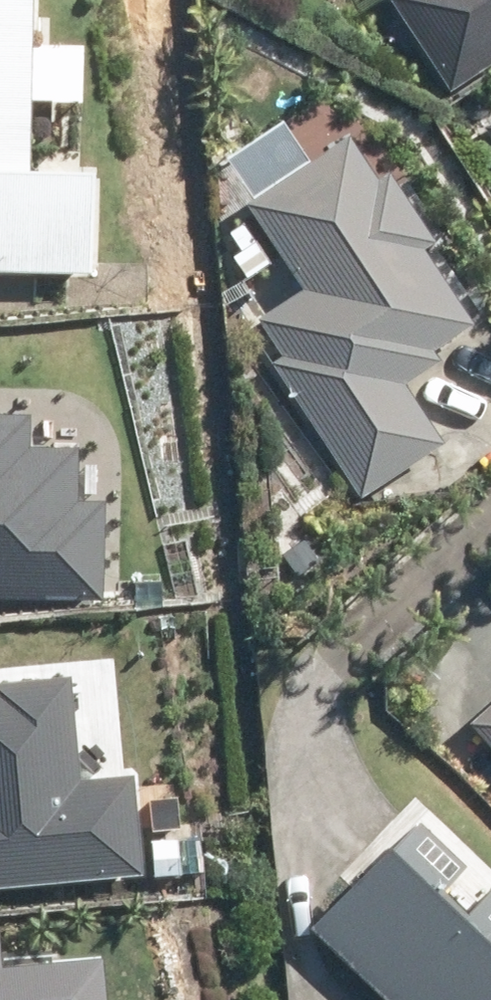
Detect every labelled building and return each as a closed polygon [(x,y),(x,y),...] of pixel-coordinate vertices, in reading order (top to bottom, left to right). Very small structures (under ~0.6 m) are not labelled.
[(82,271),(83,171),(21,170),(23,0),(0,0),(0,270),(82,271)] [(447,90),(490,60),(490,0),(386,0),(447,90)] [(478,126),(490,146),(490,118),(478,126)] [(247,198),(238,204),(295,287),(249,319),(275,357),(265,363),(356,496),(437,441),(398,384),(432,360),(425,350),(465,322),(414,248),(425,241),(378,173),(367,180),(337,136),(301,161),(272,120),(218,157),(247,198)] [(95,600),(97,500),(71,500),(72,449),(22,448),(23,413),(0,413),(0,598),(95,600)] [(132,875),(123,776),(73,780),(63,676),(0,682),(0,887),(132,875)] [(467,723),(490,750),(490,701),(467,723)] [(381,999),(490,999),(490,885),(489,884),(460,916),(433,890),(456,865),(410,823),(307,931),(381,999)] [(94,957),(0,966),(0,999),(98,999),(94,957)]
